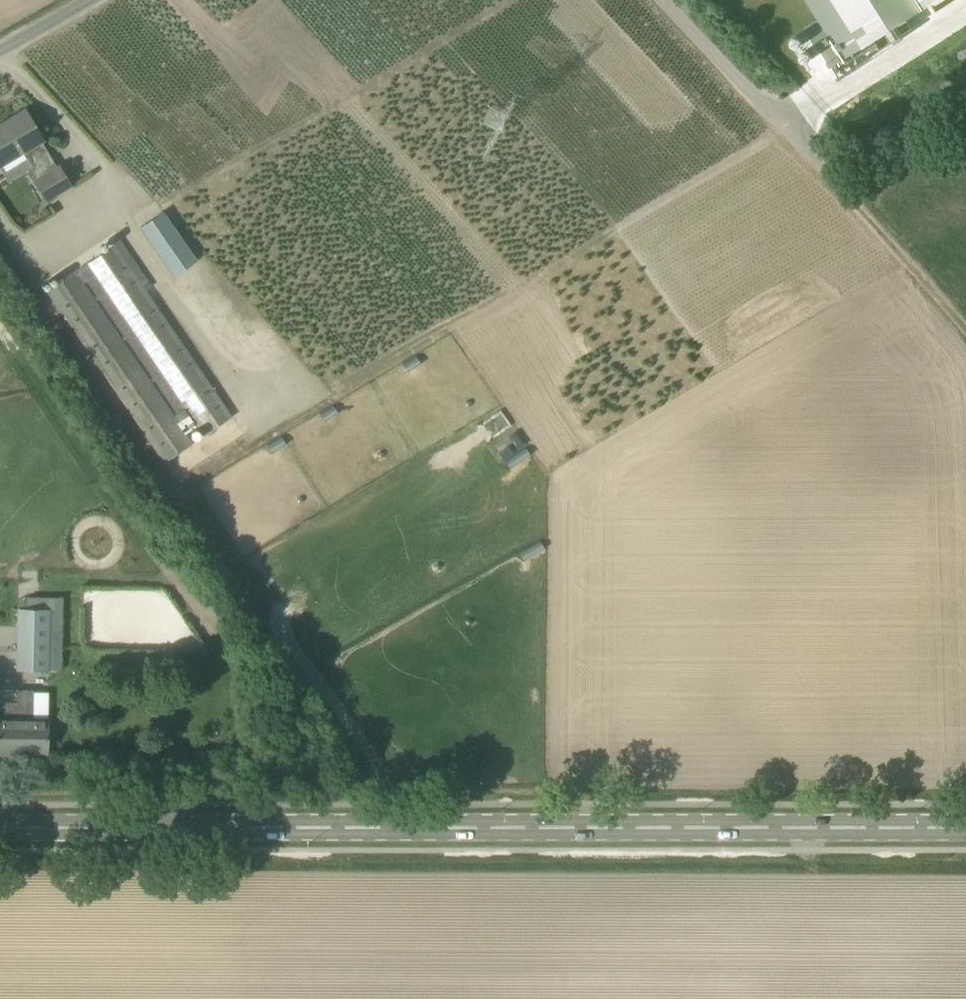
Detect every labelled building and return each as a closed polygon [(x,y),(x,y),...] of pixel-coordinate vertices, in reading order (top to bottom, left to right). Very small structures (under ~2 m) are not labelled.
[(864,47),(881,36),(921,10),(915,0),(834,0),(864,47)] [(42,141),(43,140),(26,110),(0,126),(0,166),(24,152),(33,167),(30,169),(37,180),(35,181),(46,200),(70,185),(59,167),(57,168),(42,141)] [(164,217),(140,234),(172,281),(196,265),(164,217)] [(114,245),(88,263),(48,291),(165,462),(192,444),(91,297),(82,284),(96,275),(104,288),(205,435),(232,416),(114,245)] [(50,671),(50,670),(58,670),(58,656),(50,656),(50,609),(17,609),(16,670),(50,671)] [(34,691),(17,690),(16,703),(0,702),(0,753),(47,754),(48,720),(33,720),(34,691)]
